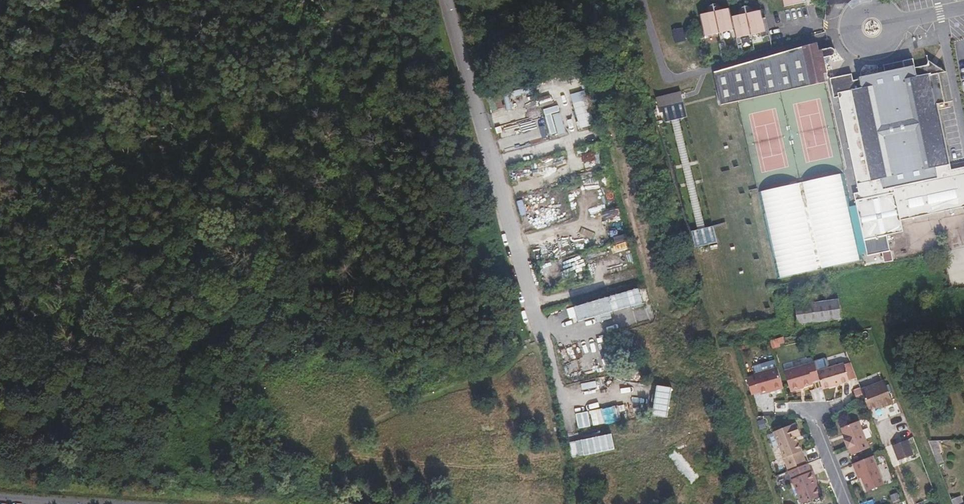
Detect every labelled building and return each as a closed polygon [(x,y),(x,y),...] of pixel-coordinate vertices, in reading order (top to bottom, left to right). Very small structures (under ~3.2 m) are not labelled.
[(729,26),(726,17),(724,6),(719,7),(718,4),(717,2),(714,1),(712,1),(710,3),(709,4),(709,7),(710,10),(715,30),(729,26)] [(764,33),(757,8),(749,10),(747,4),(746,2),(744,2),(742,1),(741,2),(739,4),(739,7),(741,13),(748,38),(764,33)] [(715,30),(710,10),(696,13),(702,33),(715,30)] [(748,38),(741,13),(726,17),(729,26),(733,42),(748,38)] [(821,62),(820,56),(826,55),(833,53),(834,52),(836,50),(836,47),(836,46),(834,44),(832,44),(817,47),(815,41),(784,49),(796,88),(823,81),(820,73),(824,72),(821,62)] [(796,88),(784,49),(711,69),(722,109),(796,88)] [(935,103),(944,101),(937,71),(935,63),(929,58),(925,63),(913,65),(911,57),(881,64),(883,71),(858,77),(858,80),(851,82),(847,83),(845,73),(844,74),(830,96),(834,96),(856,191),(858,198),(853,199),(863,241),(858,242),(860,252),(865,251),(865,254),(882,251),(889,249),(886,233),(903,230),(901,220),(963,206),(963,164),(950,167),(935,103)] [(944,70),(935,63),(937,71),(944,70)] [(830,96),(844,74),(826,78),(830,96)] [(585,90),(570,94),(579,128),(593,125),(585,90)] [(544,108),(549,136),(564,134),(559,105),(544,108)] [(857,256),(842,174),(803,181),(818,263),(857,256)] [(777,273),(816,265),(800,184),(760,192),(777,273)] [(523,199),(526,214),(557,207),(553,191),(523,199)] [(893,259),(891,249),(889,249),(882,251),(884,260),(893,259)] [(581,255),(566,258),(572,282),(587,279),(581,255)] [(790,307),(793,325),(835,318),(832,300),(790,307)] [(819,378),(817,370),(814,360),(784,369),(790,389),(813,382),(812,381),(819,378)] [(848,381),(843,363),(817,370),(819,378),(822,388),(848,381)] [(782,386),(776,365),(754,372),(760,393),(782,386)] [(892,402),(883,380),(860,389),(862,394),(867,408),(876,405),(881,403),(882,405),(882,406),(892,402)] [(848,446),(851,453),(869,446),(858,418),(841,426),(845,437),(843,438),(847,447),(848,446)] [(801,449),(796,435),(798,434),(800,431),(797,424),(794,422),(792,422),(773,429),(783,455),(782,456),(787,469),(805,462),(800,449),(801,449)] [(917,449),(911,435),(905,437),(911,451),(917,449)] [(911,451),(905,437),(890,443),(896,457),(911,451)] [(883,483),(872,454),(852,462),(854,470),(858,469),(860,476),(865,490),(883,483)] [(819,495),(815,485),(813,479),(815,478),(812,468),(810,469),(806,461),(805,462),(787,469),(800,502),(819,495)] [(954,493),(948,495),(952,503),(958,503),(954,493)]
